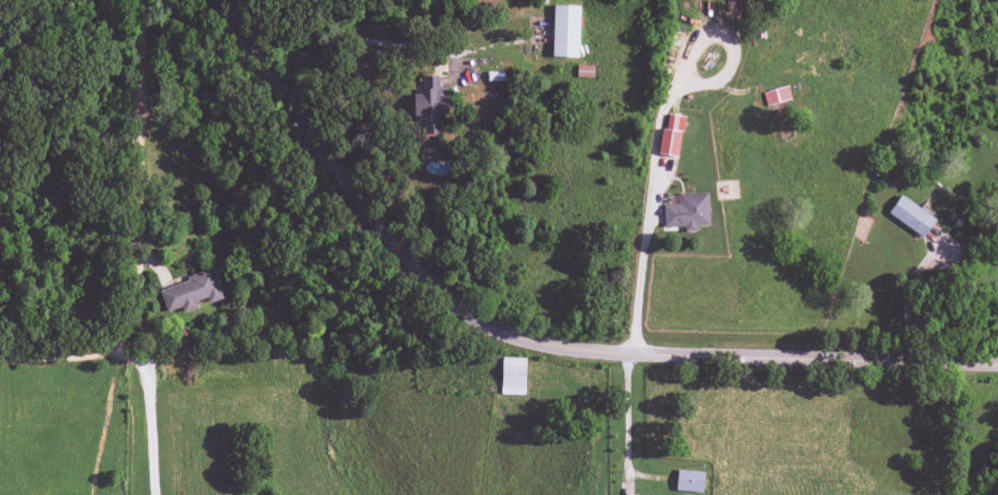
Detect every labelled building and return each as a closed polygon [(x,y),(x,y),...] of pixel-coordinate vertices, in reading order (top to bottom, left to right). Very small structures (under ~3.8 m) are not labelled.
[(579,6),(553,5),(552,57),(578,57),(579,6)] [(447,111),(446,88),(438,89),(438,75),(423,76),(423,92),(413,92),(414,116),(423,116),(424,134),(440,133),(439,112),(447,111)] [(766,106),(790,99),(787,86),(762,93),(766,106)] [(662,128),(657,153),(677,157),(684,117),(668,114),(666,128),(662,128)] [(679,204),(663,205),(664,231),(696,230),(696,226),(709,226),(708,193),(678,194),(679,204)] [(887,213),(922,238),(935,219),(900,195),(887,213)] [(158,288),(166,312),(181,308),(182,311),(207,303),(207,304),(222,299),(213,270),(158,288)] [(501,394),(524,395),(526,358),(502,358),(501,394)] [(701,493),(704,472),(677,469),(675,490),(701,493)]
